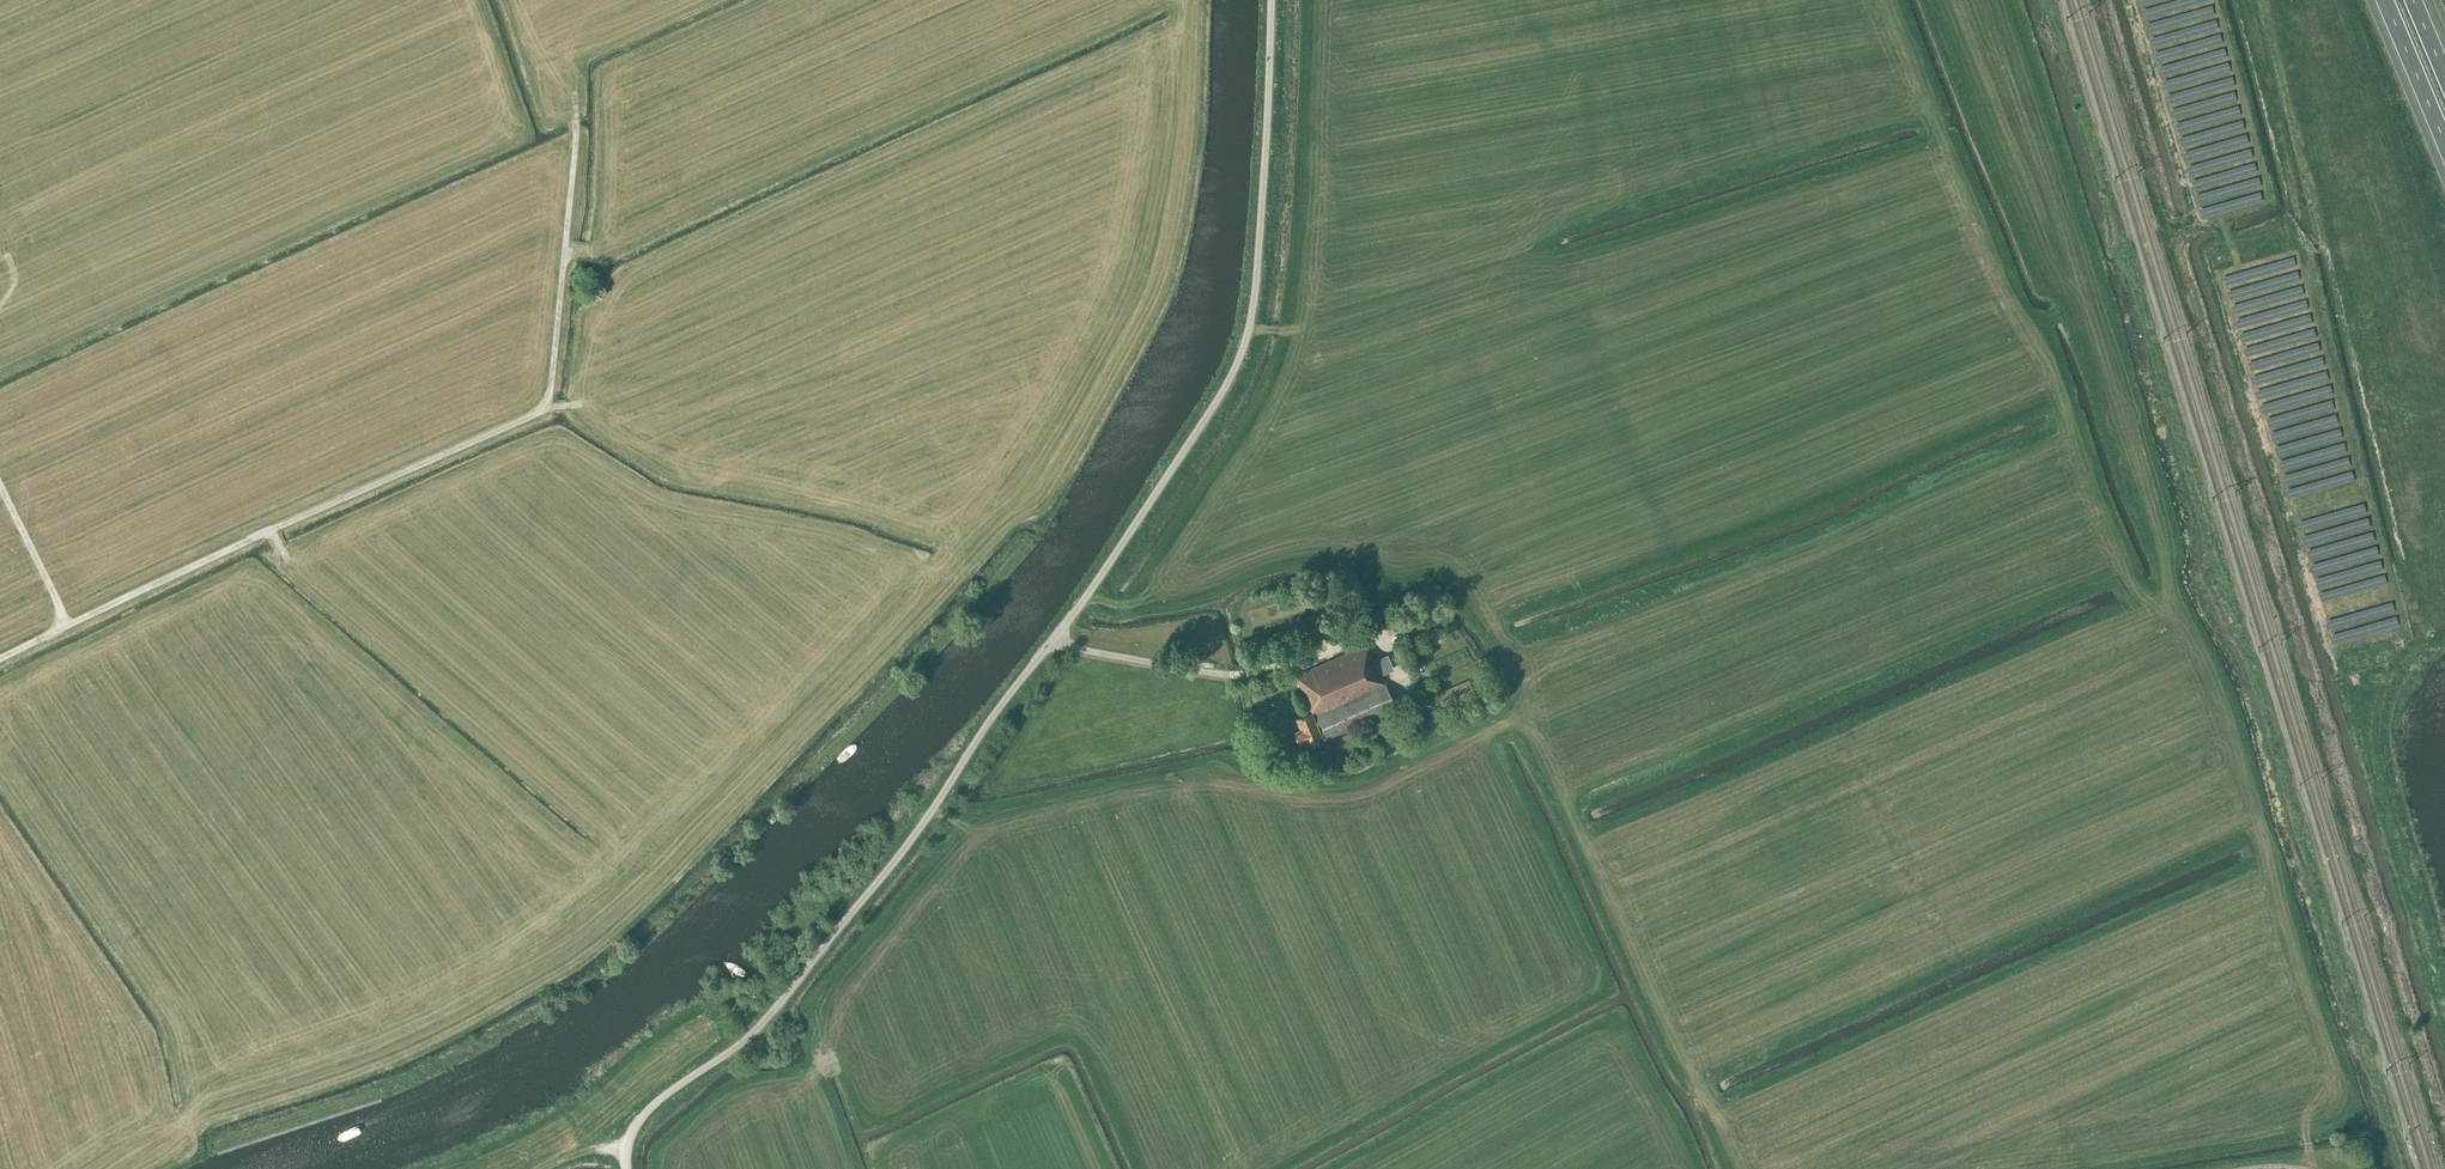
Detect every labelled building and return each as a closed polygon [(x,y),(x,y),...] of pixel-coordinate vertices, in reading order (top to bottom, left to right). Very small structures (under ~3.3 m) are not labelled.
[(1380,632),(1394,627),(1398,626),(1394,613),(1376,620),(1380,632)] [(1436,628),(1429,631),(1430,633),(1428,634),(1431,643),(1434,642),(1435,644),(1444,641),(1445,637),(1441,628),(1440,629),(1436,628)] [(1370,656),(1365,645),(1296,674),(1311,711),(1296,718),(1300,728),(1294,731),(1298,742),(1305,739),(1306,742),(1320,736),(1322,739),(1395,708),(1373,654),(1370,656)] [(1437,694),(1445,711),(1476,697),(1468,680),(1437,694)]
